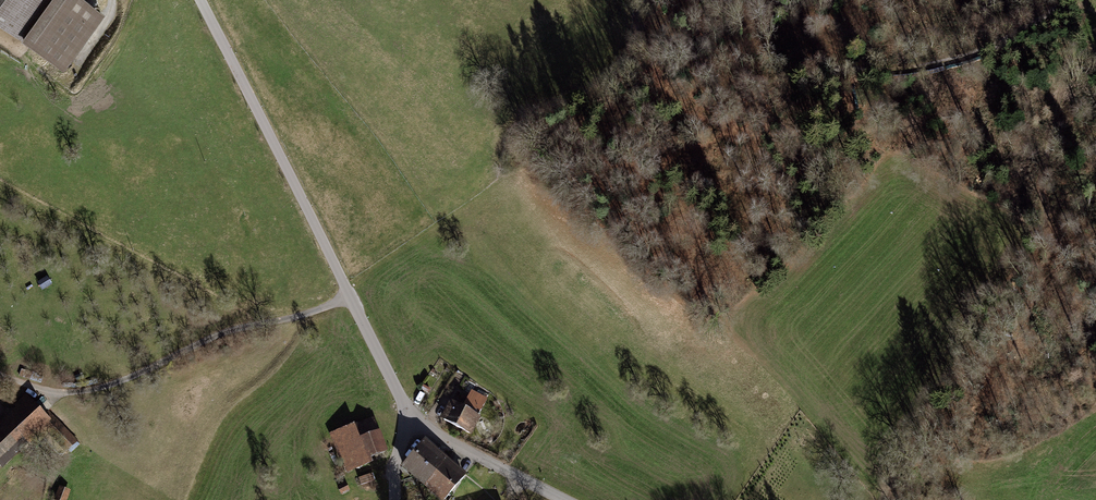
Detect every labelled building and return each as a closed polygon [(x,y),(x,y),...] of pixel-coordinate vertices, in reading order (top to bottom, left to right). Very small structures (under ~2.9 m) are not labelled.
[(21,36),(46,0),(0,0),(0,21),(21,36)] [(21,36),(64,67),(106,9),(93,0),(46,0),(21,36)] [(17,410),(30,398),(26,393),(13,405),(15,408),(17,410)] [(450,404),(440,422),(471,438),(481,419),(479,418),(488,402),(472,393),(463,411),(450,404)] [(30,398),(17,410),(15,408),(0,422),(0,467),(2,469),(28,443),(33,448),(48,433),(66,452),(78,441),(48,410),(45,413),(30,398)] [(373,420),(329,437),(340,464),(342,462),(348,476),(371,467),(369,461),(387,455),(373,420)] [(401,471),(412,480),(436,451),(425,442),(401,471)] [(412,480),(424,490),(448,460),(436,451),(412,480)] [(448,460),(424,490),(436,499),(448,499),(467,476),(448,460)] [(372,473),(358,478),(361,485),(375,480),(372,473)] [(345,482),(337,487),(341,495),(350,490),(345,482)] [(59,486),(54,499),(67,499),(71,490),(59,486)]
